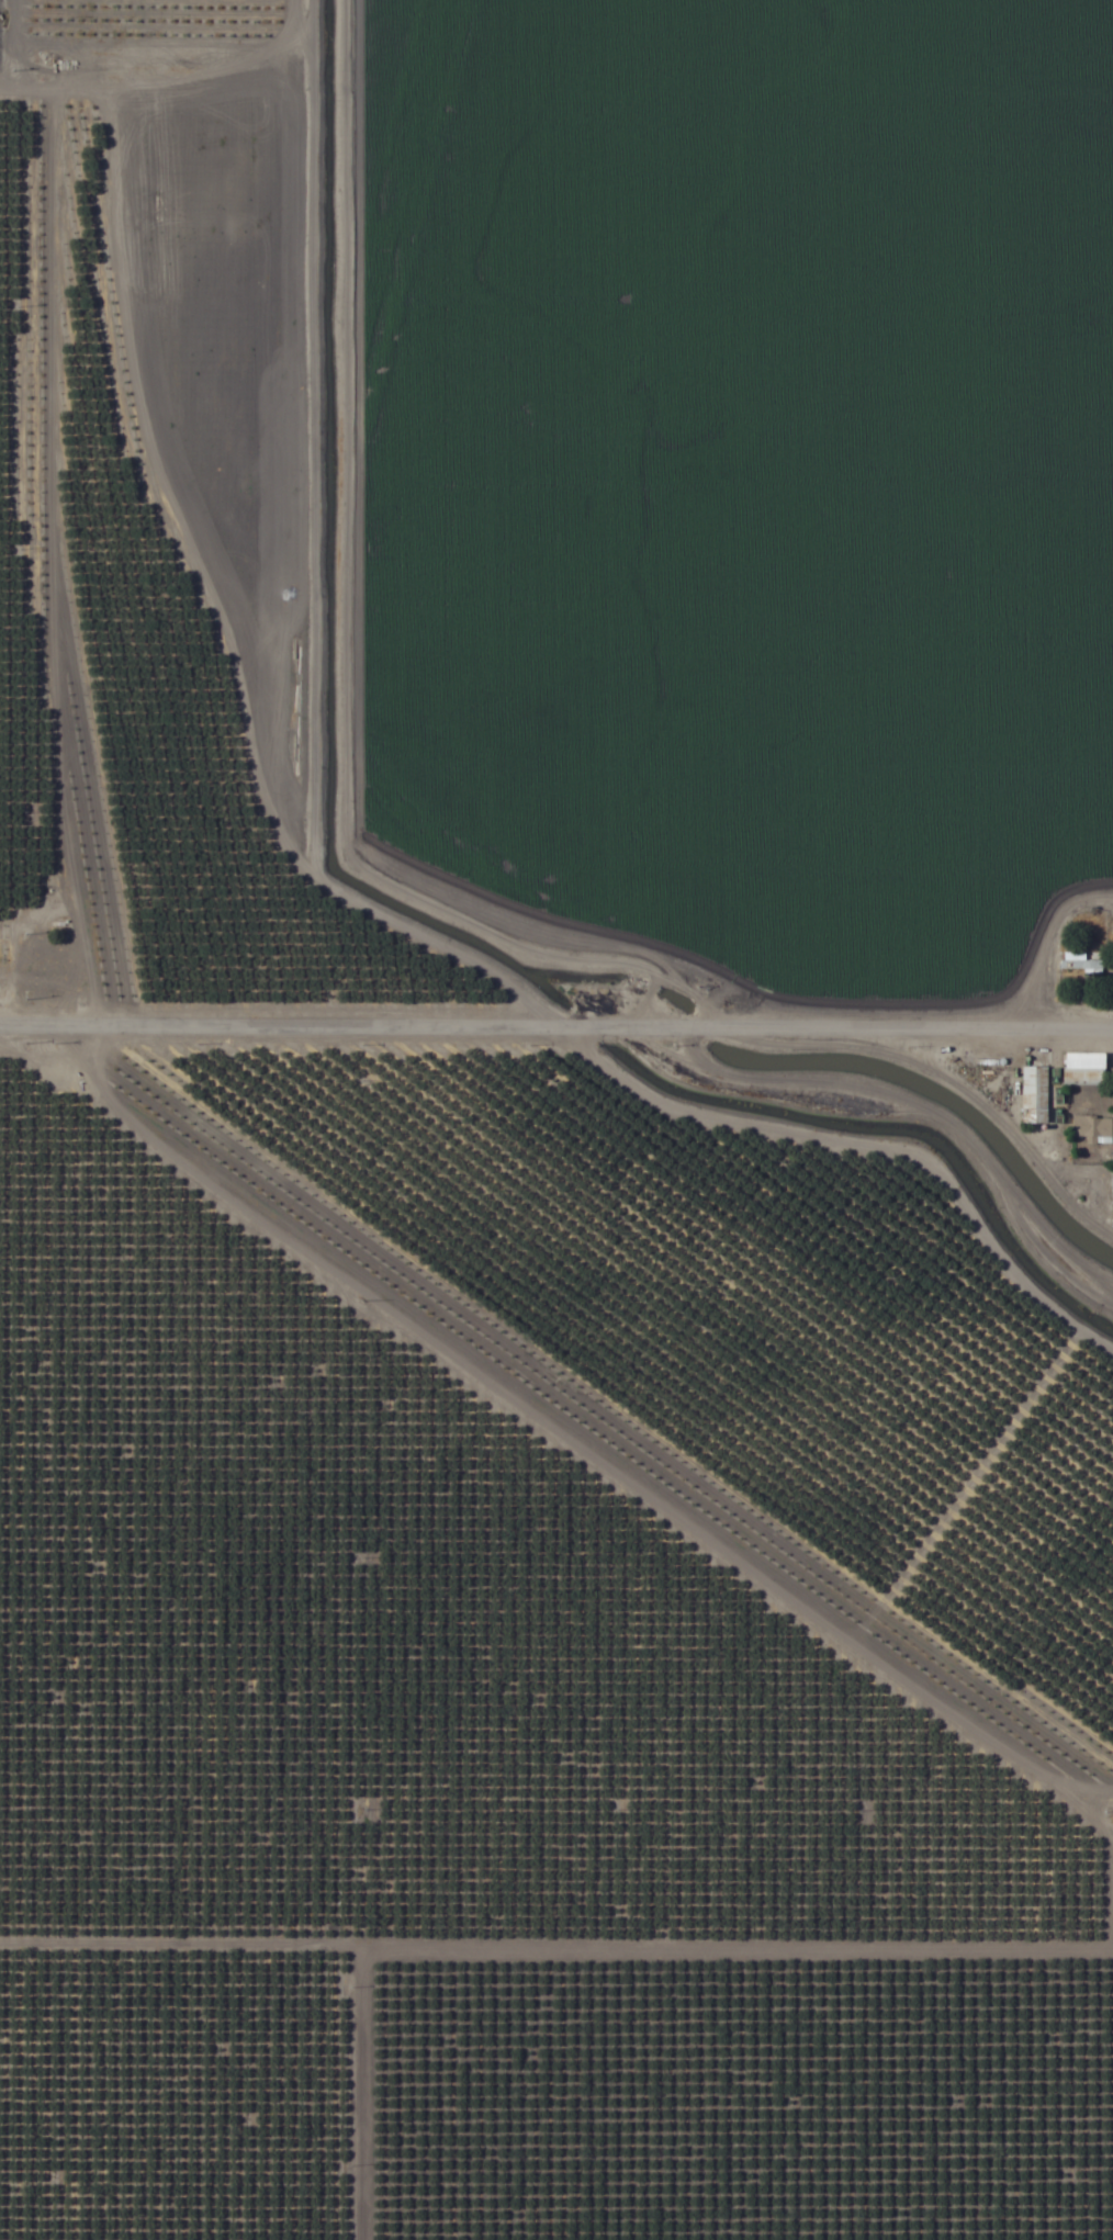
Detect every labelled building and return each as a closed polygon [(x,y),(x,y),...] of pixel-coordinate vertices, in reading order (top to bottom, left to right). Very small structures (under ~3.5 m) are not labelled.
[(1060,975),(1103,973),(1103,957),(1059,958),(1060,975)] [(1065,1085),(1106,1085),(1106,1054),(1065,1054),(1065,1085)] [(1048,1124),(1048,1067),(1022,1067),(1022,1124),(1048,1124)] [(1112,1144),(1112,1119),(1087,1119),(1087,1144),(1112,1144)] [(285,2080),(295,2087),(303,2076),(293,2068),(285,2080)] [(36,2176),(36,2161),(27,2161),(27,2176),(36,2176)]
